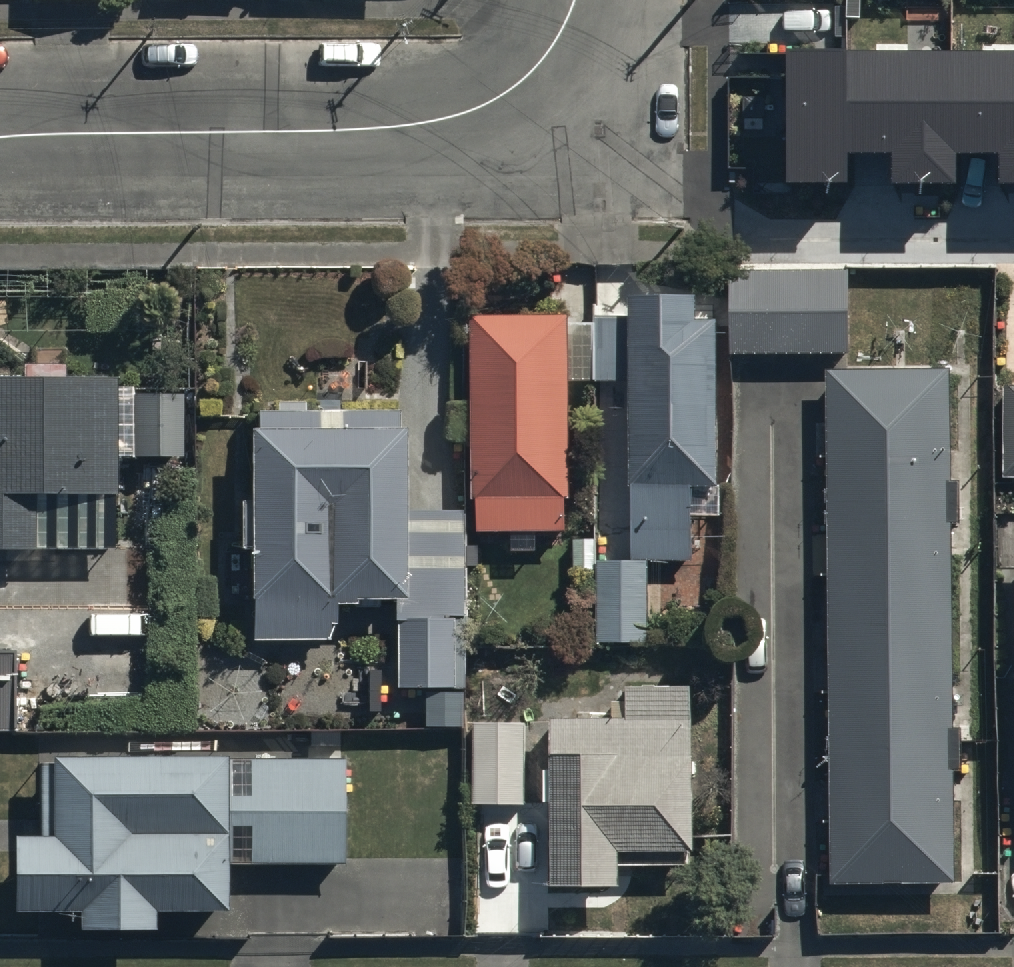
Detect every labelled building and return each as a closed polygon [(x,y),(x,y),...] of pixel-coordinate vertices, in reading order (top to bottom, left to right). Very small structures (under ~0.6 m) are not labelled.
[(786,54),(787,181),(846,181),(846,153),(892,153),(893,183),(955,182),(955,152),(1003,151),(1003,182),(1013,182),(1013,52),(786,54)] [(736,263),(739,345),(847,341),(844,260),(736,263)] [(664,553),(664,545),(692,545),(694,503),(722,502),(722,471),(718,471),(717,307),(697,307),(696,284),(632,285),(632,303),(598,303),(597,366),(630,366),(633,545),(652,545),(652,553),(664,553)] [(564,303),(476,305),(479,520),(567,519),(564,303)] [(834,867),(955,866),(947,359),(827,360),(834,867)] [(0,363),(0,531),(31,531),(32,478),(107,479),(107,363),(0,363)] [(399,430),(399,411),(260,411),(260,427),(252,428),(252,641),(339,641),(339,603),(398,603),(398,687),(427,687),(428,726),(465,725),(465,510),(407,510),(407,430),(399,430)] [(647,557),(597,556),(596,632),(647,632),(647,557)] [(0,645),(0,725),(11,725),(14,646),(0,645)] [(693,667),(626,667),(626,696),(555,696),(555,749),(548,749),(549,781),(553,781),(554,870),(620,870),(620,843),(695,842),(693,667)] [(347,853),(347,743),(38,744),(38,820),(15,820),(15,897),(79,897),(79,919),(153,919),(153,899),(227,898),(227,854),(347,853)]
